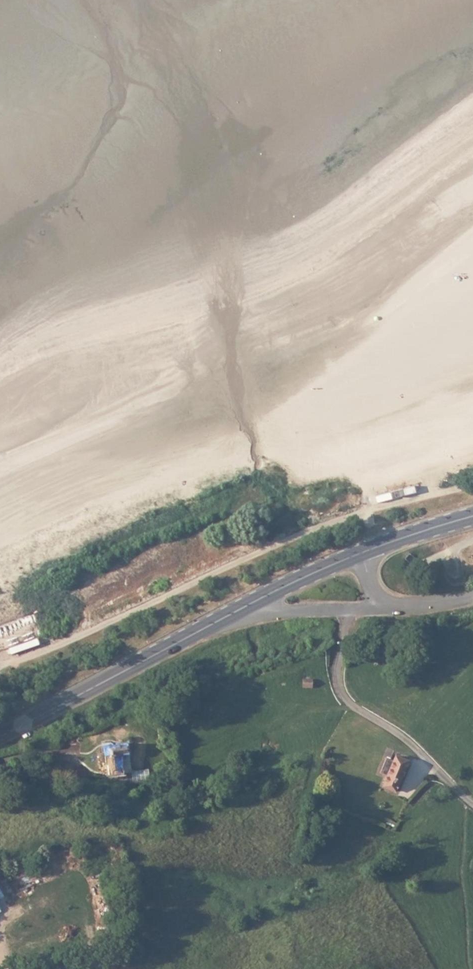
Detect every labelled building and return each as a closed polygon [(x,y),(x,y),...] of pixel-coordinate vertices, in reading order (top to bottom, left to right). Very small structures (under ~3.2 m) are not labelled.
[(323,683),(323,691),(333,692),(332,684),(323,683)] [(395,758),(393,764),(389,774),(395,777),(390,788),(403,794),(418,764),(406,758),(404,762),(395,758)] [(105,769),(105,796),(119,796),(120,777),(125,778),(125,768),(105,769)]
